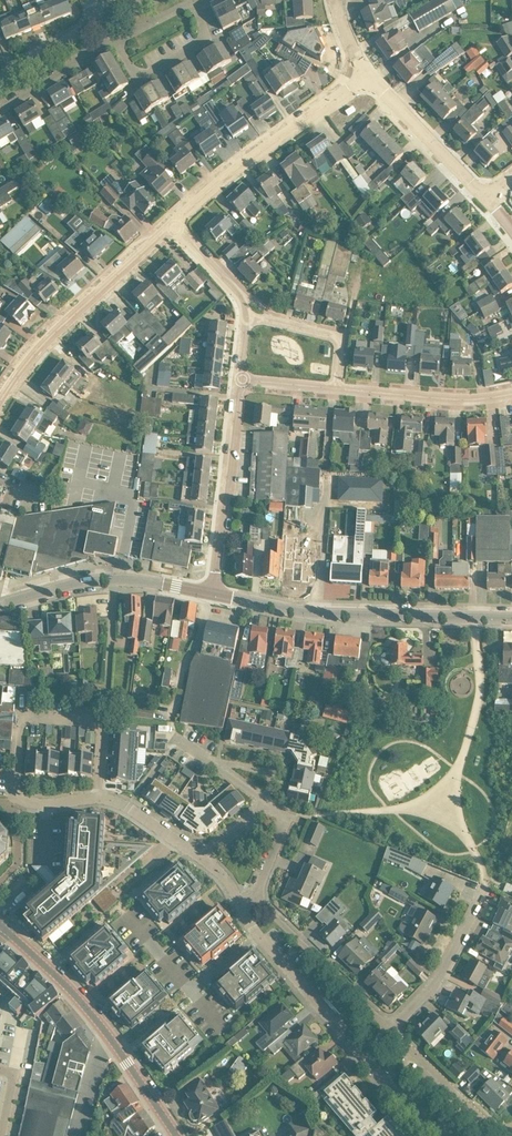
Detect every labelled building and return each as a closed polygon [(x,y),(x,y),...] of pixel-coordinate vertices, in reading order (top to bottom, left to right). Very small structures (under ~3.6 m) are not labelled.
[(59,20),(51,0),(44,0),(47,6),(40,9),(46,25),(59,20)] [(68,5),(66,0),(51,0),(59,20),(72,14),(68,5)] [(231,2),(230,0),(222,0),(211,6),(217,18),(235,9),(231,2)] [(248,2),(253,10),(258,8),(257,6),(254,0),(252,0),(248,2)] [(285,3),(285,4),(286,12),(296,11),(296,19),(286,19),(287,28),(295,28),(306,27),(305,20),(313,19),(312,0),(295,2),(285,3)] [(394,23),(387,5),(402,0),(378,0),(371,3),(373,10),(363,14),(369,31),(384,25),(385,29),(394,23)] [(397,32),(413,22),(420,32),(457,11),(450,0),(445,0),(442,2),(441,0),(435,0),(394,23),(385,29),(384,30),(388,36),(377,44),(389,61),(408,48),(397,32)] [(40,9),(39,9),(36,2),(31,4),(33,11),(27,14),(33,30),(46,25),(40,9)] [(241,21),(239,16),(235,9),(217,18),(224,30),(241,21)] [(14,20),(13,20),(11,13),(0,18),(0,24),(7,41),(20,36),(14,20)] [(20,36),(33,30),(27,14),(14,20),(20,36)] [(501,26),(511,42),(511,23),(501,26)] [(235,55),(245,49),(252,45),(241,27),(229,34),(234,41),(229,44),(235,55)] [(326,52),(322,45),(325,44),(318,29),(307,32),(289,35),(283,44),(294,51),(297,46),(321,61),(323,59),(322,58),(326,52)] [(285,33),(279,43),(282,45),(283,44),(289,35),(285,33)] [(497,44),(506,59),(509,57),(511,55),(511,44),(508,38),(497,44)] [(283,46),(277,42),(272,50),(278,54),(289,61),(294,53),(283,46)] [(232,62),(227,54),(222,45),(210,52),(220,69),(232,62)] [(475,47),(466,53),(471,60),(480,54),(475,47)] [(452,48),(435,62),(442,70),(460,57),(452,48)] [(223,73),(220,69),(210,52),(198,59),(206,72),(202,74),(205,79),(209,76),(211,81),(223,73)] [(408,84),(430,65),(427,60),(424,63),(415,52),(405,60),(395,69),(408,84)] [(479,55),(469,64),(475,70),(476,68),(484,61),(479,55)] [(103,81),(120,71),(111,56),(85,72),(90,79),(99,74),(103,81)] [(496,67),(504,78),(511,72),(511,62),(509,57),(506,59),(496,67)] [(257,78),(263,74),(253,59),(247,63),(257,78)] [(484,61),(476,68),(482,74),(490,67),(484,61)] [(300,80),(294,71),(288,63),(277,71),(292,93),(299,88),(296,83),(300,80)] [(205,79),(202,74),(198,76),(190,64),(178,71),(192,93),(204,86),(201,81),(205,79)] [(99,93),(103,101),(129,85),(120,71),(103,81),(108,88),(99,93)] [(189,95),(192,93),(178,71),(167,78),(177,95),(185,89),(189,95)] [(284,98),(292,93),(277,71),(266,79),(277,96),(281,93),(284,98)] [(252,73),(243,78),(248,86),(257,80),(252,73)] [(78,96),(85,92),(77,77),(69,81),(78,96)] [(445,88),(442,85),(434,77),(422,89),(427,94),(422,98),(433,110),(446,98),(454,90),(449,84),(445,88)] [(226,92),(234,86),(230,80),(225,84),(221,86),(226,92)] [(169,99),(165,92),(159,82),(147,90),(157,107),(169,99)] [(276,109),(269,100),(268,98),(267,98),(257,83),(249,88),(260,104),(252,109),(260,120),(276,109)] [(76,104),(69,91),(65,84),(48,94),(56,107),(49,112),(52,116),(63,134),(66,139),(73,135),(73,136),(77,133),(74,127),(65,111),(76,104)] [(217,99),(226,92),(221,86),(213,92),(213,91),(197,101),(202,109),(204,108),(213,101),(217,99)] [(485,87),(479,92),(483,96),(488,90),(485,87)] [(137,100),(130,105),(140,123),(147,116),(146,114),(154,108),(156,111),(154,112),(154,115),(163,130),(158,134),(163,139),(171,133),(167,127),(169,126),(157,107),(147,90),(135,97),(137,100)] [(498,105),(494,99),(490,93),(485,97),(493,108),(498,105)] [(498,105),(509,120),(511,118),(511,112),(500,95),(494,99),(498,105)] [(454,122),(461,114),(466,110),(458,102),(454,106),(446,98),(433,110),(444,121),(449,117),(454,122)] [(124,101),(114,108),(119,115),(129,108),(124,101)] [(193,116),(202,109),(197,101),(189,107),(187,104),(180,108),(184,115),(177,119),(175,121),(179,127),(193,116)] [(222,119),(216,111),(214,108),(217,106),(213,101),(204,108),(215,124),(222,120),(226,126),(234,138),(248,128),(240,117),(245,113),(243,111),(240,107),(229,114),(222,119)] [(477,135),(471,128),(485,114),(483,113),(489,107),(485,101),(478,107),(476,106),(470,112),(462,120),(464,123),(463,124),(455,132),(461,138),(459,140),(465,145),(466,144),(467,145),(477,135)] [(32,123),(41,118),(33,104),(17,114),(25,128),(26,127),(31,135),(38,132),(32,123)] [(106,115),(113,111),(108,104),(90,115),(90,116),(94,122),(95,122),(106,115)] [(184,115),(180,108),(177,104),(171,109),(177,119),(184,115)] [(218,128),(215,124),(204,108),(202,109),(193,116),(199,123),(207,135),(196,142),(207,157),(221,147),(211,133),(218,128)] [(106,115),(95,122),(97,124),(101,121),(103,124),(110,120),(106,115)] [(67,140),(66,139),(63,134),(52,116),(44,121),(58,145),(67,140)] [(88,126),(94,122),(90,116),(84,119),(88,126)] [(375,125),(373,124),(367,117),(351,133),(353,134),(345,141),(350,146),(360,136),(372,148),(385,135),(375,125)] [(11,130),(6,120),(0,124),(0,146),(3,150),(12,144),(12,145),(18,141),(11,130)] [(171,133),(179,127),(175,121),(169,126),(167,127),(171,133)] [(503,132),(511,144),(511,127),(511,126),(503,132)] [(78,144),(90,137),(86,128),(77,133),(73,136),(78,144)] [(485,139),(484,139),(483,140),(487,143),(476,154),(488,167),(499,156),(492,148),(498,142),(494,137),(498,133),(495,129),(485,139)] [(188,142),(181,134),(178,130),(169,137),(179,149),(177,150),(181,156),(171,164),(177,172),(178,171),(181,176),(196,164),(182,147),(188,142)] [(381,157),(394,145),(385,135),(372,148),(381,157)] [(324,137),(307,149),(315,160),(312,162),(318,170),(330,161),(335,167),(346,159),(347,158),(338,144),(332,148),(324,137)] [(30,161),(37,157),(28,141),(20,146),(30,161)] [(381,157),(391,168),(404,155),(394,145),(381,157)] [(163,164),(154,154),(147,147),(142,151),(137,156),(149,169),(141,176),(160,196),(173,183),(159,168),(163,164)] [(39,156),(27,165),(32,172),(45,163),(39,156)] [(322,181),(317,173),(310,164),(305,167),(297,156),(287,163),(288,164),(282,168),(299,190),(293,195),(296,198),(292,201),(299,210),(303,214),(316,204),(312,198),(303,185),(309,181),(313,187),(322,181)] [(361,176),(361,177),(367,173),(361,165),(355,169),(360,176),(361,176)] [(415,190),(418,186),(426,178),(414,166),(403,176),(401,174),(391,183),(398,190),(407,182),(415,190)] [(386,170),(368,187),(371,189),(374,193),(388,179),(391,176),(386,170)] [(265,179),(259,183),(259,185),(266,194),(262,197),(268,206),(269,207),(271,205),(276,212),(278,210),(283,217),(289,213),(277,197),(282,193),(277,186),(279,185),(278,183),(271,174),(270,175),(268,174),(264,177),(265,179)] [(359,177),(353,182),(363,196),(371,189),(368,187),(361,177),(361,176),(360,176),(359,177)] [(156,205),(136,183),(132,186),(129,184),(124,189),(117,181),(110,188),(120,200),(124,203),(131,211),(137,206),(145,215),(156,205)] [(8,194),(18,189),(14,182),(0,190),(0,199),(8,194)] [(120,200),(110,188),(109,186),(101,194),(113,207),(120,200)] [(265,209),(251,194),(243,186),(228,200),(241,214),(247,209),(255,218),(265,209)] [(22,189),(21,196),(29,197),(30,190),(22,189)] [(408,206),(407,207),(412,212),(418,207),(430,219),(437,213),(441,210),(449,202),(436,189),(428,196),(426,198),(421,194),(416,198),(408,206)] [(55,192),(52,198),(61,204),(64,199),(55,192)] [(410,192),(401,200),(408,206),(416,198),(410,192)] [(3,213),(1,209),(13,202),(8,194),(0,199),(0,215),(3,213)] [(126,216),(123,220),(118,216),(114,216),(109,219),(96,211),(90,221),(104,229),(105,229),(111,233),(113,230),(126,243),(139,231),(126,216)] [(460,237),(463,234),(471,226),(457,211),(446,222),(442,218),(427,231),(432,237),(441,229),(447,236),(454,230),(460,237)] [(372,223),(366,214),(355,222),(361,231),(372,223)] [(222,217),(207,230),(217,241),(225,233),(227,231),(232,237),(242,228),(240,226),(230,216),(225,220),(222,217)] [(1,241),(15,255),(41,232),(27,217),(1,241)] [(77,235),(67,244),(70,247),(78,254),(84,248),(95,260),(108,247),(101,239),(98,236),(91,229),(94,227),(78,217),(68,225),(77,235)] [(246,220),(240,226),(242,228),(248,235),(255,230),(246,220)] [(299,231),(306,234),(309,228),(302,225),(299,231)] [(285,230),(280,234),(283,239),(289,235),(285,230)] [(464,257),(472,251),(478,258),(490,249),(479,234),(467,243),(464,240),(450,250),(455,256),(460,252),(464,257)] [(250,253),(259,247),(252,239),(241,250),(247,256),(250,253)] [(253,285),(261,277),(264,274),(256,266),(275,248),(268,241),(259,247),(250,253),(254,258),(240,271),(253,285)] [(332,266),(338,245),(328,243),(322,263),(332,266)] [(354,247),(339,243),(338,245),(332,266),(329,280),(323,301),(331,303),(327,318),(344,323),(347,309),(346,309),(348,300),(333,296),(338,277),(345,279),(352,253),(354,247)] [(73,258),(64,248),(60,244),(54,250),(63,259),(55,266),(46,261),(40,270),(41,271),(57,280),(62,272),(70,282),(84,269),(73,258)] [(230,260),(240,251),(234,245),(224,254),(230,260)] [(357,263),(359,255),(361,255),(363,248),(354,246),(354,247),(352,253),(353,254),(351,262),(357,263)] [(174,304),(179,299),(168,287),(174,282),(182,275),(176,268),(178,267),(172,260),(163,268),(165,270),(158,277),(162,281),(157,286),(166,296),(174,304)] [(467,275),(480,266),(475,260),(462,269),(467,275)] [(470,297),(492,283),(507,273),(499,261),(485,270),(491,278),(488,280),(485,276),(470,286),(470,287),(465,290),(470,297)] [(53,286),(57,280),(41,271),(29,282),(27,280),(24,281),(21,281),(19,281),(15,280),(13,280),(10,281),(7,284),(4,287),(28,301),(36,293),(46,304),(59,292),(53,286)] [(194,273),(186,280),(197,291),(204,285),(194,273)] [(506,291),(511,287),(511,281),(507,273),(492,283),(494,287),(496,286),(501,294),(506,291)] [(323,301),(329,280),(319,278),(318,284),(316,291),(299,287),(296,297),(298,298),(295,310),(312,314),(315,302),(322,303),(323,301)] [(217,305),(221,302),(227,296),(212,280),(208,284),(213,289),(210,292),(213,300),(217,305)] [(158,295),(155,292),(147,284),(134,296),(145,307),(151,302),(157,308),(164,302),(157,295),(158,295)] [(482,312),(496,304),(492,296),(477,304),(482,312)] [(5,305),(6,304),(0,300),(0,311),(1,310),(7,314),(22,327),(29,319),(30,320),(35,315),(34,314),(35,312),(20,299),(10,308),(5,305)] [(221,302),(217,305),(216,306),(222,312),(226,308),(221,302)] [(482,312),(485,319),(500,311),(496,304),(482,312)] [(169,333),(155,317),(147,309),(140,316),(170,348),(194,325),(186,317),(169,333)] [(170,348),(140,316),(138,314),(127,325),(116,313),(103,325),(113,337),(109,340),(115,347),(125,338),(127,340),(133,334),(150,352),(137,365),(131,359),(128,362),(141,376),(170,348)] [(415,348),(417,323),(413,322),(412,327),(408,326),(407,347),(415,348)] [(228,325),(217,324),(211,323),(211,324),(206,324),(205,336),(226,339),(228,325)] [(472,324),(467,329),(474,336),(476,335),(481,333),(472,324)] [(499,325),(493,327),(487,330),(493,342),(499,339),(497,336),(503,333),(499,325)] [(1,350),(11,335),(0,327),(0,350),(1,350)] [(383,346),(384,336),(385,328),(374,327),(373,344),(368,343),(367,352),(357,351),(355,367),(373,369),(375,353),(382,354),(383,346)] [(478,342),(489,337),(486,333),(482,335),(481,333),(476,335),(477,337),(476,337),(478,342)] [(225,352),(226,339),(205,336),(203,349),(225,352)] [(392,347),(392,340),(393,337),(384,336),(383,346),(391,347),(390,358),(389,371),(405,372),(407,360),(405,359),(406,349),(392,347)] [(115,347),(109,340),(102,347),(92,337),(85,343),(84,342),(78,348),(84,354),(79,358),(90,369),(95,364),(89,358),(95,353),(103,362),(109,356),(113,361),(121,354),(115,347)] [(461,354),(461,350),(462,341),(457,341),(457,337),(451,337),(450,343),(450,349),(452,349),(451,363),(454,364),(454,377),(471,378),(472,363),(471,354),(461,354)] [(181,347),(191,348),(192,340),(182,339),(181,347)] [(191,353),(191,348),(181,347),(179,360),(190,361),(191,353)] [(223,365),(225,352),(203,349),(203,356),(208,357),(207,363),(223,365)] [(439,375),(440,364),(441,351),(433,350),(432,358),(422,358),(421,374),(439,375)] [(501,362),(503,373),(511,371),(511,363),(509,363),(508,359),(501,360),(501,362)] [(75,371),(73,369),(64,362),(53,376),(65,385),(71,390),(77,382),(70,377),(75,371)] [(171,364),(166,364),(160,363),(160,371),(165,372),(171,372),(171,364)] [(222,378),(223,365),(207,363),(205,376),(222,378)] [(486,385),(494,384),(492,370),(484,371),(486,385)] [(165,379),(165,372),(160,371),(158,386),(170,387),(170,380),(165,379)] [(90,378),(84,373),(80,378),(86,383),(90,378)] [(66,397),(71,390),(65,385),(53,376),(42,390),(53,399),(59,392),(66,397)] [(222,378),(205,376),(200,376),(200,383),(205,383),(204,390),(220,392),(222,378)] [(199,406),(200,397),(174,394),(173,403),(199,406)] [(142,398),(141,405),(155,407),(156,399),(149,398),(142,398)] [(141,405),(140,416),(147,417),(155,418),(155,415),(160,415),(161,412),(165,413),(166,408),(161,408),(162,400),(158,399),(156,399),(155,407),(141,405)] [(219,401),(208,399),(203,399),(201,412),(218,414),(219,401)] [(48,409),(66,422),(71,416),(64,411),(68,406),(61,400),(58,405),(54,402),(48,409)] [(277,427),(278,414),(285,415),(286,408),(272,406),(271,409),(256,407),(255,426),(270,428),(270,427),(274,428),(277,428),(277,427)] [(58,418),(49,412),(46,418),(30,407),(21,421),(36,430),(45,435),(51,427),(52,428),(58,418)] [(311,410),(311,408),(305,407),(305,410),(297,409),(295,432),(310,434),(310,429),(312,410),(311,410)] [(326,431),(327,423),(328,412),(312,410),(310,429),(326,431)] [(201,412),(196,412),(190,411),(189,424),(190,424),(216,428),(218,414),(201,412)] [(353,443),(355,425),(356,414),(354,414),(354,412),(347,411),(346,413),(336,412),(334,438),(341,439),(343,442),(353,443)] [(388,431),(388,428),(389,417),(370,415),(369,430),(377,430),(375,444),(375,450),(385,451),(386,445),(387,431),(388,431)] [(423,434),(423,431),(424,420),(402,418),(401,432),(397,431),(396,452),(412,453),(414,442),(414,433),(423,434)] [(510,428),(509,418),(500,419),(502,433),(508,432),(510,428)] [(31,437),(36,430),(21,421),(13,435),(29,445),(24,452),(36,460),(38,461),(47,447),(31,437)] [(454,436),(454,433),(455,421),(437,421),(436,436),(446,436),(446,445),(453,446),(454,436)] [(487,435),(487,432),(487,421),(468,422),(469,440),(469,446),(471,446),(471,447),(480,447),(479,445),(486,445),(485,435),(487,435)] [(215,441),(216,428),(190,424),(189,431),(194,432),(193,438),(215,441)] [(291,436),(291,426),(283,425),(283,428),(277,427),(277,428),(274,428),(273,435),(289,436),(291,436)] [(363,469),(364,451),(372,451),(373,439),(370,439),(371,432),(362,432),(360,446),(358,471),(367,472),(367,469),(363,469)] [(156,448),(158,434),(152,433),(151,441),(146,440),(145,446),(156,448)] [(273,435),(256,434),(256,446),(260,446),(260,455),(288,457),(289,436),(273,435)] [(193,438),(188,437),(187,445),(192,445),(191,452),(213,454),(215,441),(193,438)] [(308,468),(310,440),(302,440),(300,458),(304,458),(303,468),(308,468)] [(308,468),(319,469),(320,461),(315,460),(317,441),(310,440),(308,468)] [(417,453),(416,466),(427,467),(429,443),(421,442),(421,453),(417,453)] [(24,452),(20,450),(19,452),(7,444),(0,454),(0,463),(9,468),(11,469),(15,462),(29,470),(36,460),(24,452)] [(358,471),(360,446),(351,446),(349,465),(351,466),(351,471),(358,471)] [(496,451),(495,446),(486,447),(488,467),(489,475),(507,474),(506,469),(504,451),(496,451)] [(462,498),(462,465),(462,449),(451,449),(451,465),(451,498),(462,498)] [(155,459),(156,454),(144,453),(142,468),(148,468),(154,469),(161,470),(162,469),(162,463),(163,460),(155,459)] [(288,457),(260,455),(253,455),(251,500),(262,501),(285,503),(288,459),(288,457)] [(197,459),(188,458),(186,473),(210,476),(212,461),(197,459)] [(308,468),(303,468),(295,468),(295,459),(288,459),(285,503),(286,503),(286,506),(284,529),(284,531),(301,533),(303,507),(313,508),(315,489),(321,490),(322,469),(319,469),(308,468)] [(391,462),(390,472),(398,473),(399,463),(391,462)] [(12,476),(24,482),(28,476),(16,469),(12,476)] [(209,490),(210,476),(186,473),(185,487),(194,488),(209,490)] [(46,478),(42,484),(49,488),(53,481),(46,478)] [(381,502),(382,482),(350,481),(349,500),(381,502)] [(151,493),(152,483),(146,482),(144,498),(151,499),(151,493)] [(207,505),(209,490),(194,488),(192,503),(207,505)] [(395,496),(395,517),(422,517),(422,510),(405,510),(405,501),(403,501),(403,496),(395,496)] [(181,511),(182,504),(170,503),(169,510),(181,511)] [(116,557),(116,555),(119,541),(109,539),(116,504),(95,506),(59,512),(58,514),(53,514),(53,513),(21,517),(18,518),(4,571),(32,578),(38,554),(71,563),(70,564),(71,564),(74,554),(95,558),(96,553),(116,557)] [(2,579),(4,571),(18,518),(21,517),(20,512),(9,509),(9,511),(3,510),(4,506),(1,505),(0,507),(0,581),(2,579)] [(337,506),(330,505),(329,530),(336,531),(337,506)] [(365,534),(367,512),(358,511),(356,538),(335,537),(333,566),(332,566),(331,584),(362,586),(364,555),(365,534)] [(206,514),(193,513),(184,512),(183,516),(181,516),(180,526),(188,527),(204,530),(206,514)] [(511,519),(496,518),(477,518),(477,539),(477,552),(477,562),(477,563),(499,563),(510,563),(511,542),(511,523),(511,519)] [(188,570),(192,552),(190,552),(181,550),(183,541),(165,538),(167,528),(164,527),(164,524),(148,521),(141,560),(142,560),(142,559),(153,561),(153,562),(153,561),(188,568),(188,569),(188,570)] [(252,578),(255,545),(260,546),(261,527),(252,526),(251,544),(243,544),(243,550),(235,550),(235,558),(237,558),(236,577),(252,578)] [(202,545),(204,530),(188,527),(186,542),(183,541),(181,550),(190,552),(192,552),(192,551),(190,551),(191,544),(202,545)] [(284,531),(284,529),(276,528),(275,534),(274,534),(273,541),(274,541),(274,555),(264,555),(263,579),(279,580),(280,557),(282,557),(282,562),(283,562),(283,555),(283,542),(284,531)] [(364,555),(373,555),(374,534),(365,534),(364,555)] [(439,561),(439,536),(430,535),(430,561),(439,561)] [(312,550),(298,549),(299,545),(298,545),(298,540),(287,539),(287,537),(285,571),(286,568),(294,568),(294,581),(310,581),(310,576),(317,577),(318,563),(311,563),(312,550)] [(477,552),(477,539),(468,539),(467,562),(477,562),(477,552)] [(389,562),(396,562),(396,553),(388,553),(388,561),(372,561),(371,574),(370,574),(370,586),(389,587),(389,575),(389,562)] [(510,563),(499,563),(499,576),(488,576),(488,590),(506,590),(506,577),(511,577),(511,572),(511,563),(510,563)] [(424,587),(424,578),(425,567),(412,566),(400,566),(400,574),(403,574),(402,588),(421,589),(421,587),(424,587)] [(452,569),(443,569),(436,569),(436,576),(436,589),(453,589),(453,575),(452,575),(452,569)] [(470,590),(470,579),(470,569),(464,569),(463,575),(453,575),(453,589),(470,590)] [(175,600),(159,597),(158,597),(154,617),(162,619),(160,626),(169,628),(171,628),(175,600)] [(141,616),(141,610),(140,599),(125,599),(126,618),(131,618),(128,639),(134,640),(131,655),(138,656),(140,640),(138,640),(141,616)] [(179,639),(180,640),(186,640),(189,623),(196,624),(198,607),(183,604),(181,622),(174,621),(172,638),(179,639)] [(88,634),(88,644),(98,643),(96,610),(86,610),(87,618),(78,618),(79,635),(88,634)] [(26,652),(22,612),(0,619),(0,741),(5,741),(12,742),(16,687),(24,687),(25,678),(29,678),(29,677),(26,652)] [(52,646),(75,644),(74,634),(72,634),(71,616),(69,616),(69,614),(61,615),(62,617),(50,618),(50,625),(43,625),(43,622),(29,623),(30,648),(41,647),(41,642),(51,642),(52,646)] [(141,643),(150,644),(153,622),(144,621),(141,643)] [(240,630),(219,626),(209,623),(202,655),(198,654),(192,665),(183,713),(181,723),(223,729),(227,711),(234,681),(237,667),(232,666),(234,658),(240,630)] [(267,645),(268,641),(269,630),(253,628),(251,643),(250,653),(249,657),(240,654),(237,667),(234,681),(245,682),(245,674),(248,674),(249,665),(256,666),(258,668),(262,669),(266,667),(268,645),(267,645)] [(294,649),(295,644),(296,633),(277,631),(276,647),(275,657),(282,658),(290,659),(287,682),(294,683),(298,655),(293,654),(293,649),(294,649)] [(326,672),(330,656),(330,653),(323,652),(325,637),(306,635),(304,651),(309,651),(308,664),(316,665),(316,671),(326,672)] [(360,660),(361,652),(362,641),(337,638),(334,656),(330,656),(326,672),(323,687),(337,690),(341,669),(358,671),(359,660),(360,660)] [(184,651),(184,642),(172,642),(171,651),(184,651)] [(424,666),(424,656),(407,656),(407,645),(392,645),(392,654),(387,654),(383,658),(383,663),(386,665),(392,665),(392,666),(424,666)] [(505,646),(505,649),(500,649),(499,685),(511,685),(511,646),(505,646)] [(432,699),(432,680),(439,681),(439,668),(423,669),(422,680),(422,699),(432,699)] [(80,682),(79,697),(88,697),(89,682),(80,682)] [(495,712),(511,713),(511,700),(503,699),(497,699),(495,706),(495,712)] [(128,715),(130,705),(113,702),(111,713),(128,715)] [(130,716),(155,720),(156,712),(149,711),(149,710),(138,708),(138,709),(131,708),(130,716)] [(263,720),(271,722),(273,713),(264,711),(263,720)] [(347,724),(350,712),(342,711),(338,713),(335,721),(347,724)] [(302,719),(300,725),(308,727),(309,720),(302,719)] [(241,743),(245,724),(230,720),(225,742),(236,744),(236,742),(241,743)] [(257,747),(261,727),(245,724),(241,743),(257,747)] [(67,727),(66,740),(76,740),(76,728),(67,727)] [(272,750),(276,730),(261,727),(257,747),(272,750)] [(340,737),(334,727),(328,730),(335,741),(340,737)] [(116,730),(114,748),(139,749),(146,750),(148,733),(140,732),(130,732),(130,731),(117,730),(116,730)] [(286,751),(290,735),(290,733),(276,730),(272,750),(286,753),(286,751)] [(86,734),(86,744),(96,745),(96,735),(86,734)] [(298,769),(314,773),(316,762),(311,761),(311,760),(318,756),(307,739),(301,744),(300,743),(301,738),(290,735),(286,751),(292,752),(299,763),(298,769)] [(155,743),(155,750),(166,751),(166,744),(155,743)] [(114,748),(113,764),(145,767),(145,766),(138,766),(138,759),(139,749),(114,748)] [(50,754),(37,754),(28,753),(26,776),(37,776),(37,774),(49,774),(49,776),(59,776),(61,754),(50,753),(50,754)] [(83,755),(65,754),(61,754),(59,776),(70,777),(70,774),(82,775),(82,777),(92,777),(94,755),(83,754),(83,755)] [(318,772),(327,773),(329,757),(320,756),(318,772)] [(113,764),(112,782),(126,783),(126,782),(136,783),(136,781),(139,782),(144,775),(145,767),(113,764)] [(195,775),(185,768),(182,772),(192,779),(195,775)] [(314,773),(298,769),(296,769),(293,784),(312,788),(315,773),(314,773)] [(156,805),(168,788),(156,780),(147,792),(145,790),(142,795),(156,805)] [(192,780),(189,785),(195,789),(198,784),(192,780)] [(309,803),(312,788),(293,784),(292,789),(290,788),(288,799),(309,803)] [(220,795),(236,813),(240,810),(238,807),(245,801),(232,785),(220,795)] [(166,816),(180,797),(168,788),(156,805),(163,810),(162,813),(166,816)] [(231,817),(236,813),(220,795),(209,805),(222,821),(230,815),(231,817)] [(180,822),(192,805),(180,797),(166,816),(171,819),(173,817),(180,822)] [(217,825),(222,821),(209,805),(205,808),(205,811),(197,811),(196,808),(192,805),(180,822),(186,826),(185,827),(193,833),(194,832),(197,834),(207,833),(209,831),(210,833),(218,826),(217,825)] [(104,844),(106,820),(78,817),(77,824),(69,823),(65,876),(24,911),(30,917),(25,921),(44,943),(155,847),(104,844)] [(316,847),(324,829),(314,824),(307,842),(316,847)] [(0,827),(0,867),(9,859),(11,840),(0,827)] [(411,857),(406,855),(388,848),(387,852),(383,862),(387,864),(388,861),(397,864),(396,866),(404,870),(406,867),(421,876),(425,868),(427,863),(425,863),(425,862),(424,862),(423,862),(420,861),(420,860),(419,860),(412,858),(412,857),(411,857)] [(323,874),(327,864),(312,857),(308,868),(306,867),(299,884),(291,880),(283,899),(300,906),(303,898),(311,901),(316,891),(313,890),(316,883),(321,885),(325,875),(323,874)] [(147,863),(151,868),(156,864),(152,859),(147,863)] [(187,871),(185,872),(179,865),(141,898),(147,905),(146,906),(160,923),(165,919),(170,925),(201,897),(197,892),(202,888),(193,878),(195,876),(189,869),(187,871)] [(454,889),(445,884),(435,878),(424,898),(444,908),(454,889)] [(389,896),(404,904),(409,896),(378,879),(375,885),(390,893),(389,896)] [(97,902),(104,912),(118,902),(111,892),(97,902)] [(339,917),(347,909),(335,898),(324,910),(330,917),(324,923),(328,926),(324,930),(328,934),(324,938),(324,937),(323,938),(333,947),(341,939),(345,934),(337,926),(339,924),(336,921),(339,917)] [(510,906),(505,903),(501,911),(499,910),(492,924),(507,931),(504,938),(511,942),(511,909),(509,908),(510,906)] [(437,920),(428,915),(413,907),(409,915),(415,918),(411,925),(406,923),(404,922),(402,924),(401,927),(400,929),(402,932),(406,934),(406,935),(424,945),(437,920)] [(227,915),(225,916),(219,909),(194,930),(195,931),(183,942),(189,949),(187,950),(191,947),(194,952),(191,955),(193,954),(203,966),(212,958),(213,960),(229,947),(231,948),(228,944),(232,941),(235,944),(234,943),(240,937),(229,925),(231,923),(229,921),(231,920),(228,922),(229,923),(228,924),(223,919),(227,915)] [(368,934),(383,917),(375,910),(360,926),(368,934)] [(114,933),(113,934),(106,927),(93,938),(68,960),(74,967),(73,968),(88,986),(92,982),(97,987),(129,960),(124,954),(129,950),(114,933)] [(504,938),(499,946),(484,938),(477,952),(504,966),(511,951),(511,942),(504,938)] [(377,955),(385,964),(401,948),(395,942),(393,939),(377,955)] [(367,942),(361,948),(355,942),(340,957),(357,974),(360,971),(361,972),(374,960),(372,958),(378,953),(367,942)] [(7,948),(0,955),(0,987),(1,987),(2,986),(2,985),(2,984),(1,984),(21,1001),(20,1003),(17,1001),(11,1008),(19,1016),(25,1008),(23,1006),(24,1004),(27,1006),(36,1018),(61,997),(51,986),(51,987),(45,981),(38,974),(37,975),(31,969),(31,968),(20,959),(7,948)] [(261,958),(260,960),(253,952),(228,974),(229,975),(216,986),(222,993),(220,994),(225,999),(226,998),(237,1010),(245,1003),(247,1005),(264,990),(265,992),(262,988),(266,985),(269,988),(270,988),(268,986),(275,981),(264,968),(266,967),(264,965),(266,963),(265,963),(263,965),(264,966),(263,967),(258,962),(262,959),(261,958)] [(424,971),(416,964),(412,960),(407,965),(419,977),(424,971)] [(486,969),(484,968),(474,962),(470,969),(468,968),(462,978),(485,990),(482,995),(501,1005),(504,999),(486,989),(491,980),(494,974),(486,969)] [(391,970),(389,971),(383,966),(366,983),(378,995),(398,975),(397,976),(391,970)] [(154,979),(152,980),(146,973),(134,984),(133,983),(108,1004),(115,1011),(113,1013),(117,1010),(121,1015),(120,1016),(119,1015),(117,1017),(119,1016),(120,1018),(122,1017),(133,1029),(139,1024),(140,1026),(141,1025),(138,1022),(142,1018),(145,1022),(145,1021),(144,1020),(155,1010),(159,1006),(158,1004),(167,997),(156,985),(158,983),(154,986),(150,982),(154,979)] [(407,989),(409,986),(398,975),(378,995),(390,1006),(407,989)] [(501,1005),(482,995),(481,998),(471,993),(468,1000),(455,993),(447,1008),(463,1016),(468,1008),(472,1011),(479,1015),(481,1011),(482,1013),(483,1015),(486,1017),(490,1017),(492,1016),(494,1014),(497,1016),(498,1013),(502,1006),(501,1005)] [(57,1026),(72,1014),(62,1002),(47,1014),(44,1016),(51,1025),(48,1034),(53,1036),(56,1025),(57,1026)] [(268,1048),(287,1032),(282,1027),(292,1019),(290,1016),(291,1015),(285,1008),(284,1009),(281,1006),(260,1024),(269,1034),(257,1044),(264,1052),(268,1048)] [(498,1013),(497,1016),(494,1022),(511,1036),(511,1024),(498,1013)] [(67,1039),(82,1027),(72,1014),(57,1026),(59,1029),(57,1031),(62,1037),(64,1036),(67,1039)] [(417,1033),(429,1045),(447,1028),(434,1015),(421,1028),(421,1027),(419,1029),(420,1030),(417,1033)] [(188,1022),(186,1024),(180,1017),(168,1028),(167,1027),(141,1048),(148,1056),(146,1057),(146,1058),(150,1055),(154,1060),(153,1061),(152,1060),(150,1062),(152,1061),(153,1063),(155,1061),(166,1074),(172,1068),(174,1070),(171,1066),(175,1063),(178,1066),(179,1066),(177,1064),(194,1050),(192,1048),(201,1041),(190,1029),(192,1027),(188,1022)] [(297,1064),(302,1059),(299,1055),(316,1040),(304,1027),(300,1031),(301,1032),(298,1034),(297,1032),(294,1035),(290,1030),(287,1032),(268,1048),(275,1056),(284,1048),(297,1064)] [(459,1027),(452,1034),(466,1048),(473,1040),(459,1027)] [(495,1031),(481,1050),(494,1059),(508,1041),(495,1031)] [(79,1094),(86,1067),(87,1067),(90,1054),(77,1036),(64,1046),(53,1087),(43,1084),(44,1083),(32,1080),(31,1086),(26,1113),(20,1135),(67,1135),(72,1118),(79,1094)] [(239,1042),(235,1037),(223,1047),(227,1052),(239,1042)] [(53,1087),(64,1046),(51,1042),(49,1052),(51,1053),(48,1063),(44,1083),(43,1084),(53,1087)] [(325,1056),(320,1050),(308,1060),(305,1057),(302,1059),(297,1064),(278,1080),(283,1087),(296,1076),(299,1080),(309,1071),(317,1081),(338,1063),(329,1053),(325,1056)] [(241,1078),(251,1064),(240,1056),(230,1071),(241,1078)] [(44,1083),(48,1063),(37,1063),(37,1062),(36,1062),(32,1080),(44,1083)] [(456,1063),(449,1071),(458,1079),(465,1071),(456,1063)] [(470,1083),(480,1073),(475,1068),(465,1078),(470,1083)] [(496,1076),(486,1068),(482,1072),(492,1081),(487,1086),(479,1094),(485,1100),(486,1098),(497,1109),(506,1101),(508,1099),(507,1099),(511,1094),(511,1090),(509,1087),(509,1088),(504,1083),(503,1084),(500,1081),(496,1077),(496,1076)] [(339,1075),(339,1074),(330,1081),(314,1095),(318,1100),(322,1097),(355,1135),(408,1135),(406,1133),(403,1135),(400,1131),(402,1129),(396,1121),(393,1123),(389,1118),(378,1127),(371,1118),(375,1115),(370,1110),(373,1108),(366,1100),(364,1102),(360,1098),(362,1096),(356,1088),(353,1090),(349,1086),(352,1084),(345,1076),(343,1079),(339,1075)] [(199,1124),(208,1118),(209,1118),(208,1116),(219,1109),(200,1079),(187,1087),(191,1094),(189,1095),(191,1100),(185,1104),(191,1113),(190,1114),(190,1115),(190,1116),(190,1117),(190,1118),(191,1119),(191,1120),(192,1121),(193,1122),(194,1122),(195,1122),(196,1122),(197,1122),(199,1124)] [(116,1118),(139,1103),(140,1103),(127,1085),(111,1096),(112,1097),(104,1102),(112,1113),(116,1118)] [(144,1110),(139,1103),(116,1118),(117,1119),(112,1122),(111,1128),(114,1129),(119,1135),(126,1135),(130,1120),(144,1110)] [(156,1127),(151,1119),(144,1110),(130,1120),(126,1135),(146,1135),(156,1127)] [(310,1130),(291,1125),(288,1135),(308,1135),(310,1130)] [(317,1127),(315,1135),(328,1135),(317,1127)]
